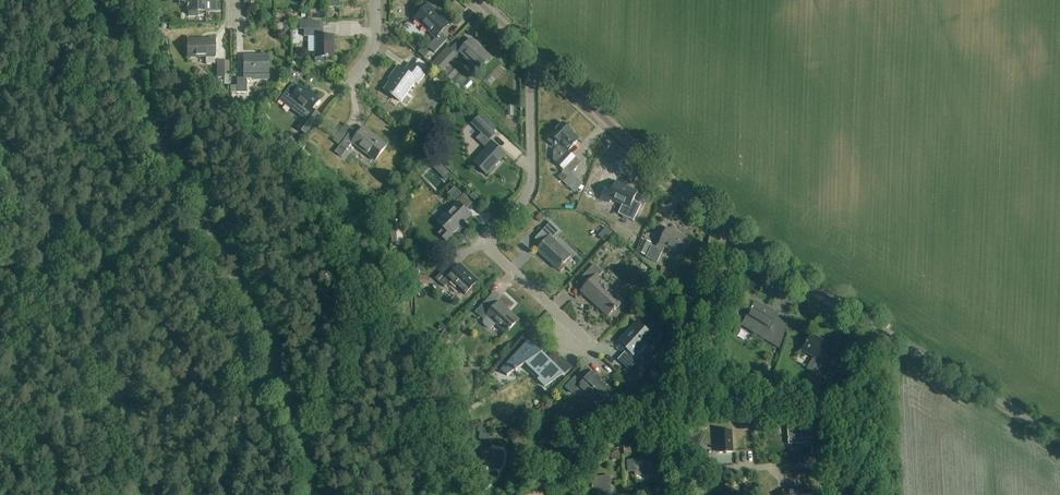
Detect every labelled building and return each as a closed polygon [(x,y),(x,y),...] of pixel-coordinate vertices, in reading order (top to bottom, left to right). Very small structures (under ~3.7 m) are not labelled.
[(206,0),(187,0),(187,11),(188,11),(188,17),(198,17),(198,11),(206,11),(206,0)] [(324,0),(329,0),(329,8),(340,8),(340,1),(347,1),(347,0),(324,0)] [(449,24),(428,5),(414,19),(435,38),(428,46),(434,53),(447,39),(441,33),(449,24)] [(334,36),(324,36),(324,21),(300,21),(300,22),(294,22),(294,29),(299,29),(299,27),(300,27),(300,29),(304,29),(304,37),(316,37),(316,62),(326,62),(326,58),(334,58),(334,36)] [(471,39),(466,45),(460,40),(451,49),(447,46),(432,63),(452,81),(459,73),(449,63),(459,52),(465,58),(462,61),(466,64),(467,67),(472,72),(474,72),(477,69),(479,71),(491,58),(471,39)] [(214,64),(214,40),(187,40),(187,57),(206,57),(206,64),(214,64)] [(424,47),(418,52),(424,58),(430,52),(424,47)] [(305,55),(298,52),(295,59),(302,62),(305,55)] [(243,56),(243,73),(243,78),(237,78),(237,86),(230,86),(230,93),(246,93),(247,79),(253,79),(253,80),(269,80),(269,73),(267,73),(267,56),(243,56)] [(418,84),(424,74),(430,67),(417,58),(412,65),(410,64),(405,71),(398,66),(389,80),(391,81),(384,90),(392,96),(388,101),(397,107),(407,94),(411,97),(419,85),(418,84)] [(230,76),(229,61),(224,61),(217,61),(217,78),(225,78),(225,76),(230,76)] [(199,81),(204,73),(196,69),(192,76),(199,81)] [(435,95),(442,92),(437,82),(431,86),(435,95)] [(299,88),(293,83),(279,101),(293,111),(297,106),(308,115),(298,129),(306,135),(321,114),(314,109),(320,101),(300,86),(299,88)] [(227,92),(221,85),(215,90),(221,97),(227,92)] [(247,101),(242,97),(236,104),(241,108),(247,101)] [(264,125),(269,121),(263,114),(258,118),(264,125)] [(472,124),(489,141),(496,134),(489,127),(491,124),(482,114),(479,117),(478,117),(472,124)] [(579,140),(562,123),(551,135),(552,137),(548,141),(563,155),(556,162),(564,170),(562,173),(558,178),(575,193),(583,185),(572,174),(581,164),(575,158),(574,159),(567,152),(579,140)] [(387,145),(364,128),(356,138),(349,133),(340,146),(347,151),(352,143),(375,161),(387,145)] [(288,144),(295,149),(300,143),(292,138),(288,144)] [(484,151),(482,150),(479,147),(472,155),(476,160),(473,163),(486,175),(505,155),(490,141),(485,147),(487,148),(484,151)] [(296,149),(301,153),(306,145),(301,142),(296,149)] [(637,192),(615,182),(613,188),(607,185),(600,199),(609,203),(611,199),(630,208),(637,192)] [(451,236),(471,216),(464,209),(470,203),(457,190),(449,197),(456,203),(437,222),(444,229),(439,234),(448,242),(453,238),(451,236)] [(402,239),(401,225),(396,226),(396,221),(388,222),(389,227),(391,227),(391,233),(390,233),(390,241),(390,247),(392,247),(392,249),(403,248),(402,239)] [(560,231),(550,222),(535,239),(541,245),(537,251),(558,270),(570,256),(552,240),(560,231)] [(606,227),(598,236),(604,241),(612,232),(606,227)] [(691,240),(667,229),(659,245),(660,245),(658,249),(652,246),(646,258),(657,263),(665,247),(684,256),(691,240)] [(638,253),(646,256),(651,243),(644,240),(638,253)] [(446,269),(436,279),(445,288),(450,282),(457,289),(464,295),(477,281),(459,265),(451,274),(446,269)] [(581,292),(608,316),(622,301),(598,278),(603,273),(594,265),(577,284),(583,290),(581,292)] [(419,275),(419,285),(427,285),(427,276),(419,275)] [(499,301),(497,299),(500,296),(495,291),(476,312),(484,320),(483,322),(483,323),(484,325),(487,328),(489,329),(491,329),(493,328),(495,325),(506,335),(520,320),(499,301)] [(650,292),(647,296),(652,301),(655,297),(650,292)] [(746,318),(741,326),(757,335),(762,327),(768,331),(763,339),(771,344),(779,332),(771,327),(779,315),(770,309),(769,311),(755,302),(746,318)] [(623,355),(618,360),(622,364),(634,374),(639,368),(636,366),(641,361),(663,336),(652,326),(648,330),(638,321),(619,343),(627,350),(623,355)] [(807,369),(824,380),(830,370),(824,366),(834,349),(811,335),(802,350),(815,358),(814,360),(813,359),(807,369)] [(445,337),(438,345),(446,353),(453,345),(445,337)] [(529,343),(501,372),(508,378),(516,373),(516,374),(519,372),(518,371),(526,366),(540,380),(538,382),(545,389),(556,382),(555,381),(555,382),(553,380),(559,373),(541,357),(543,356),(529,343)] [(585,367),(569,384),(565,389),(572,395),(574,392),(581,399),(584,395),(592,402),(596,398),(602,403),(604,400),(604,401),(613,391),(592,372),(591,373),(585,367)] [(764,372),(755,370),(754,378),(763,379),(764,372)] [(820,383),(819,390),(829,391),(830,384),(820,383)] [(666,403),(653,392),(647,398),(659,410),(666,403)] [(789,444),(808,442),(806,420),(801,421),(802,427),(788,428),(789,444)] [(723,431),(718,432),(719,448),(719,453),(733,452),(733,447),(732,435),(732,431),(723,431)] [(697,453),(700,446),(691,441),(688,448),(697,453)] [(624,447),(624,454),(632,454),(631,446),(624,447)] [(503,452),(480,447),(477,463),(501,467),(503,452)] [(532,465),(548,468),(551,454),(534,451),(532,465)] [(654,475),(653,458),(627,460),(628,472),(634,472),(634,476),(654,475)] [(611,491),(610,476),(592,478),(593,493),(611,491)] [(753,489),(752,489),(752,482),(745,482),(745,489),(744,489),(744,494),(753,494),(753,489)]
